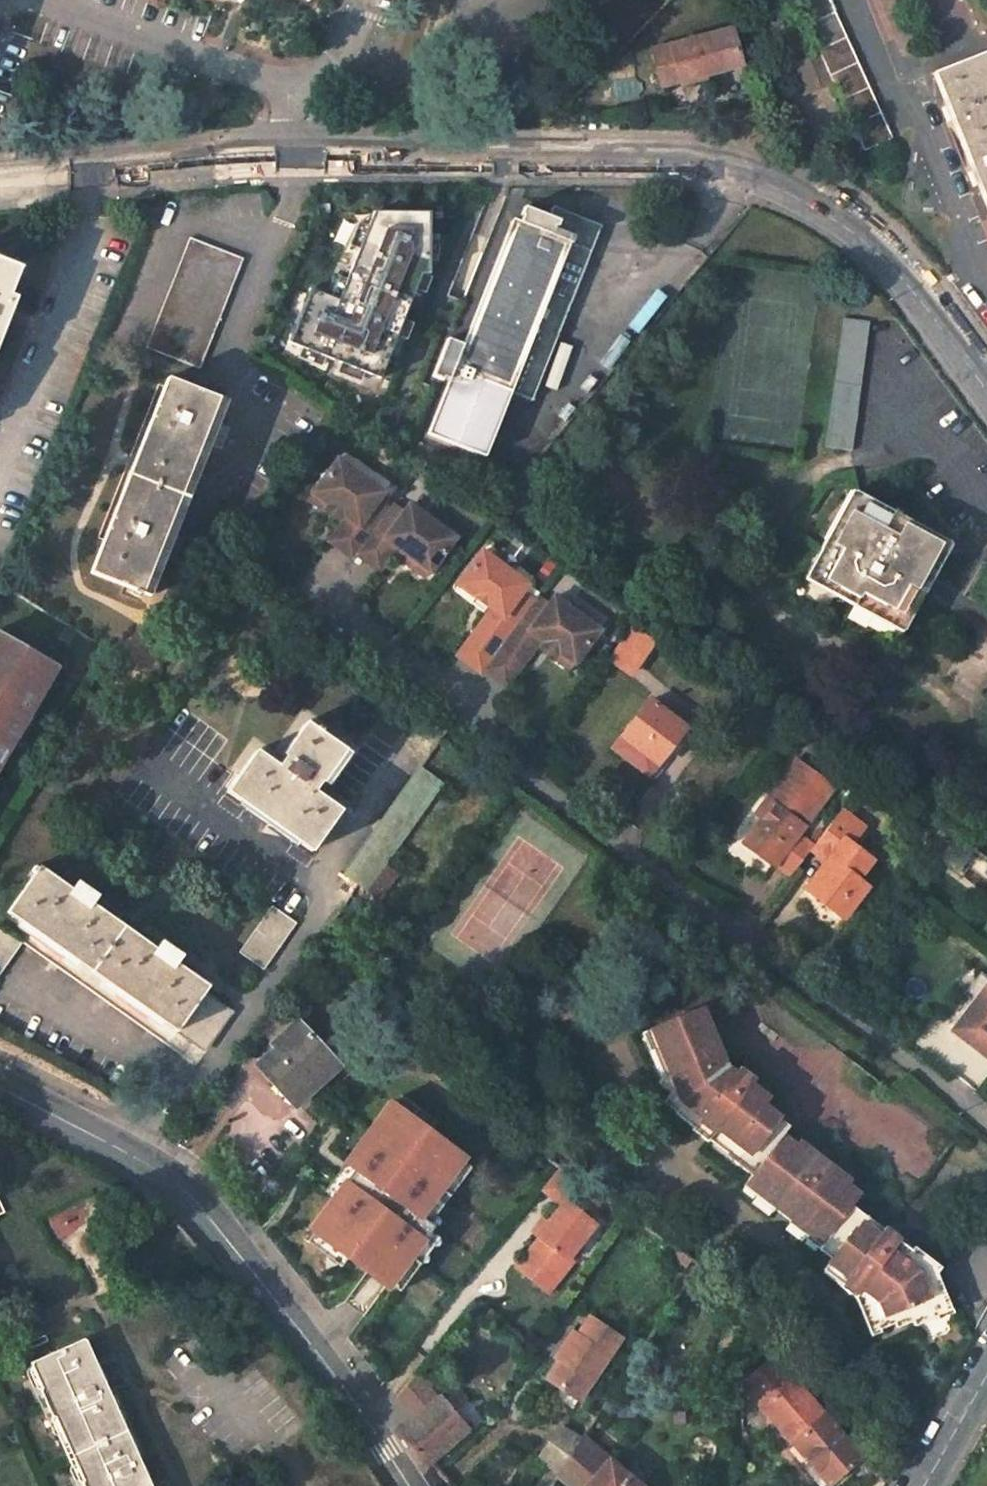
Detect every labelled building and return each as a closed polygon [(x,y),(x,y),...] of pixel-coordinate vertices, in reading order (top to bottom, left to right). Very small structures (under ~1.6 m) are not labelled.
[(864,150),(891,140),(835,12),(830,0),(797,0),(816,42),(829,69),(858,133),(864,150)] [(736,29),(655,52),(665,88),(684,82),(685,85),(707,79),(706,75),(745,63),(736,29)] [(793,52),(805,80),(829,69),(816,42),(793,52)] [(935,75),(973,172),(967,174),(973,188),(980,185),(986,203),(986,55),(935,75)] [(530,403),(599,228),(553,210),(548,220),(523,210),(518,225),(512,222),(463,343),(446,336),(431,375),(447,381),(425,437),(483,460),(509,395),(530,403)] [(310,289),(289,343),(379,379),(421,274),(427,274),(427,212),(373,212),(337,300),(310,289)] [(241,258),(190,238),(147,346),(199,367),(241,258)] [(0,261),(0,345),(18,299),(11,297),(22,269),(0,261)] [(842,321),(827,450),(853,454),(870,324),(842,321)] [(220,399),(167,379),(91,571),(144,592),(220,399)] [(383,499),(337,466),(313,499),(342,520),(346,522),(330,546),(354,564),(358,559),(381,577),(399,551),(405,555),(433,575),(457,542),(412,510),(405,519),(393,510),(390,514),(377,506),(383,499)] [(951,545),(854,493),(808,577),(905,631),(951,545)] [(342,520),(313,499),(308,505),(338,526),(342,520)] [(547,607),(535,598),(532,603),(519,593),(525,586),(480,553),(455,589),(487,612),(472,634),(497,651),(500,647),(525,665),(526,665),(543,640),(547,643),(576,664),(599,630),(554,598),(547,607)] [(433,575),(405,555),(400,561),(428,582),(433,575)] [(659,635),(639,621),(612,659),(633,673),(659,635)] [(0,632),(0,758),(10,740),(20,746),(28,732),(24,730),(38,705),(34,703),(42,691),(37,688),(52,662),(0,632)] [(483,670),(497,651),(472,634),(456,657),(481,674),(483,670)] [(543,650),(571,670),(576,664),(547,643),(543,650)] [(509,689),(525,665),(500,647),(497,651),(483,670),(509,689)] [(49,695),(64,669),(52,662),(37,688),(42,691),(49,695)] [(668,699),(654,689),(649,697),(663,706),(668,699)] [(688,724),(649,697),(624,734),(662,761),(688,724)] [(350,752),(309,723),(286,756),(289,757),(281,766),(259,751),(231,793),(317,852),(347,809),(319,791),(324,783),(327,785),(350,752)] [(662,761),(624,734),(615,747),(652,774),(662,761)] [(743,847),(774,870),(779,863),(797,875),(817,849),(799,835),(833,791),(796,764),(766,804),(778,813),(768,828),(762,822),(743,847)] [(450,783),(426,767),(350,874),(374,891),(450,783)] [(766,804),(756,818),(762,822),(768,828),(778,813),(766,804)] [(827,898),(852,917),(877,884),(866,877),(882,857),(861,842),(870,829),(845,810),(819,846),(835,859),(821,879),(833,889),(827,898)] [(44,867),(11,913),(12,914),(0,932),(0,981),(25,947),(169,1046),(179,1032),(210,1053),(238,1014),(207,992),(211,986),(44,867)] [(821,879),(814,889),(827,898),(833,889),(821,879)] [(258,902),(228,948),(260,969),(290,923),(258,902)] [(979,1001),(957,1030),(986,1053),(986,1007),(979,1001)] [(818,1159),(788,1137),(795,1126),(766,1104),(770,1100),(753,1086),(758,1080),(741,1068),(736,1075),(720,1062),(726,1054),(705,1009),(654,1029),(672,1070),(663,1084),(675,1093),(671,1098),(703,1121),(718,1133),(735,1146),(731,1151),(759,1173),(752,1182),(783,1207),(799,1219),(817,1233),(814,1236),(827,1245),(822,1251),(830,1259),(827,1264),(845,1278),(863,1292),(855,1301),(863,1318),(874,1314),(882,1332),(935,1309),(937,1314),(954,1306),(942,1274),(947,1268),(920,1246),(912,1254),(898,1244),(901,1240),(888,1229),(884,1233),(868,1220),(871,1217),(856,1206),(864,1194),(852,1185),(834,1172),(837,1167),(822,1155),(818,1159)] [(344,1071),(302,1023),(275,1047),(280,1053),(264,1066),(302,1107),(344,1071)] [(336,1199),(312,1231),(316,1234),(350,1259),(390,1288),(393,1285),(432,1232),(435,1227),(432,1225),(423,1219),(465,1162),(467,1159),(393,1104),(368,1138),(376,1144),(336,1199)] [(703,1121),(696,1131),(711,1143),(718,1133),(703,1121)] [(376,1144),(368,1138),(328,1193),(336,1199),(376,1144)] [(465,1162),(423,1219),(432,1225),(473,1168),(465,1162)] [(543,1240),(525,1262),(541,1277),(546,1271),(559,1283),(577,1262),(572,1258),(600,1226),(591,1219),(580,1209),(569,1200),(579,1186),(558,1171),(544,1190),(561,1204),(549,1221),(542,1218),(534,1229),(532,1231),(543,1240)] [(783,1207),(775,1217),(791,1229),(799,1219),(783,1207)] [(432,1232),(393,1285),(401,1291),(441,1238),(432,1232)] [(350,1259),(316,1234),(310,1242),(344,1267),(350,1259)] [(519,1269),(549,1295),(559,1283),(546,1271),(541,1277),(525,1262),(519,1269)] [(845,1278),(838,1287),(853,1299),(855,1301),(863,1292),(845,1278)] [(863,1318),(871,1336),(882,1332),(874,1314),(863,1318)] [(590,1316),(548,1379),(582,1401),(623,1338),(590,1316)] [(111,1392),(112,1388),(101,1364),(97,1363),(86,1337),(31,1363),(42,1388),(41,1391),(52,1415),(56,1416),(84,1482),(83,1485),(153,1485),(152,1485),(153,1482),(142,1457),(138,1455),(111,1392)] [(787,1364),(777,1374),(785,1384),(796,1375),(787,1364)] [(420,1417),(403,1431),(429,1464),(473,1425),(446,1394),(442,1398),(420,1372),(401,1394),(420,1417)] [(785,1384),(763,1404),(832,1484),(865,1455),(796,1375),(785,1384)] [(563,1429),(543,1458),(563,1471),(582,1441),(563,1429)] [(570,1485),(646,1485),(586,1435),(582,1441),(563,1471),(559,1477),(570,1485)]
